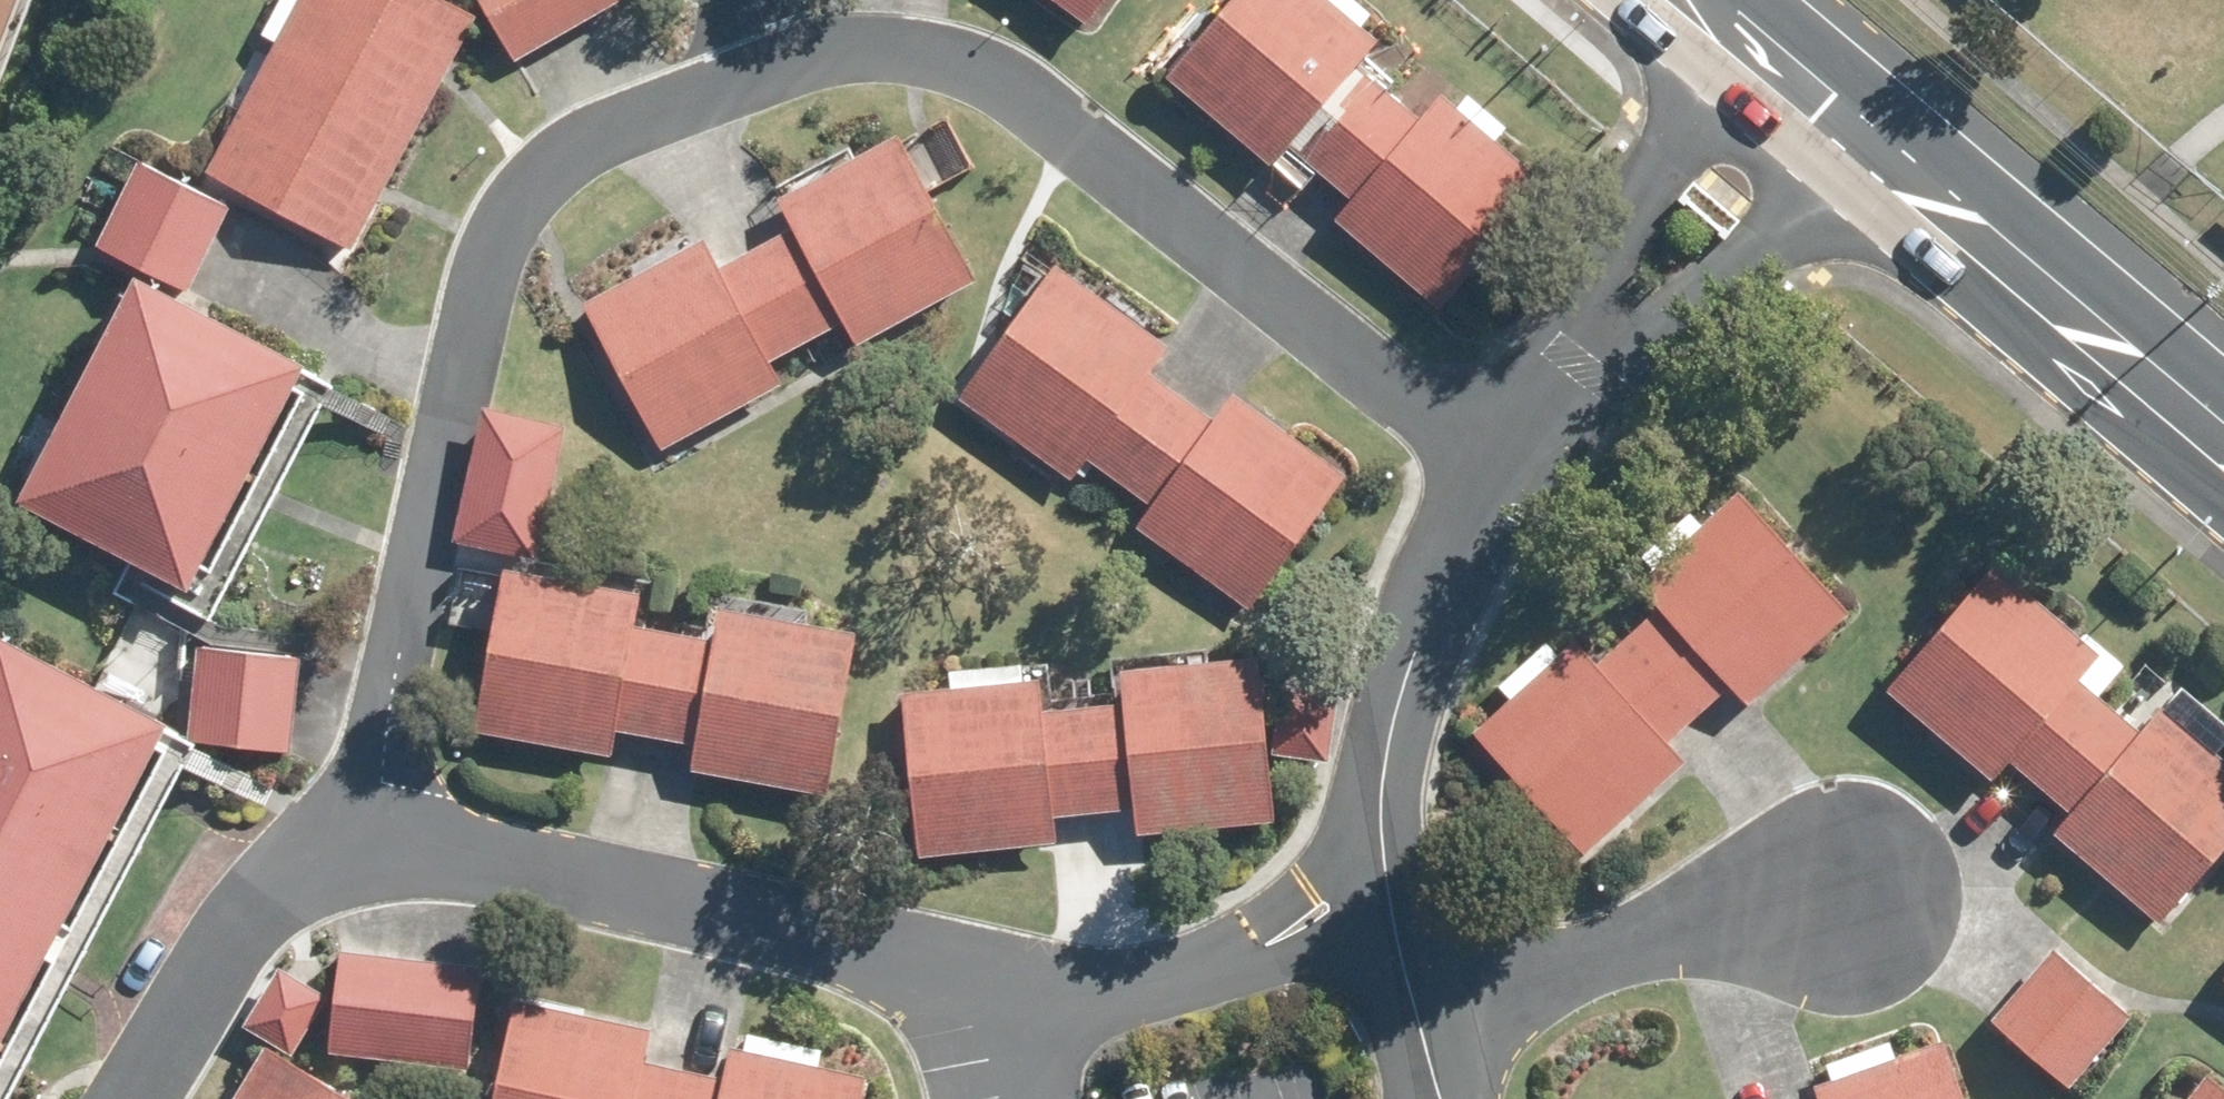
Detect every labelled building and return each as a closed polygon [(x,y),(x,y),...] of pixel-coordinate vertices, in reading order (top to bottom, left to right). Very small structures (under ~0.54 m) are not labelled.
[(27,0),(0,0),(0,71),(27,0)] [(453,48),(473,9),(456,0),(289,0),(267,43),(415,120),(453,48)] [(512,51),(597,0),(482,0),(512,51)] [(1081,16),(1093,0),(1059,0),(1081,16)] [(1162,69),(1267,158),(1286,137),(1317,164),(1384,86),(1350,57),(1373,31),(1357,20),(1368,7),(1360,0),(1222,0),(1162,69)] [(267,43),(204,165),(351,242),(415,120),(267,43)] [(1350,192),(1332,213),(1432,299),(1537,176),(1434,87),(1414,111),(1384,86),(1317,164),(1350,192)] [(774,190),(791,222),(752,243),(802,334),(842,312),(856,335),(976,268),(894,123),(774,190)] [(95,242),(187,284),(226,197),(135,154),(95,242)] [(779,375),(767,353),(802,334),(752,243),(715,263),(699,235),(585,299),(663,440),(779,375)] [(1142,365),(1163,337),(1050,258),(955,391),(1067,472),(1084,449),(1118,473),(1178,390),(1142,365)] [(13,488),(182,576),(300,353),(128,261),(44,419),(35,414),(9,463),(23,470),(13,488)] [(1178,390),(1118,473),(1151,496),(1132,522),(1240,600),(1337,465),(1227,386),(1209,412),(1178,390)] [(477,399),(451,533),(534,550),(560,415),(477,399)] [(1657,601),(1626,630),(1696,705),(1727,678),(1747,700),(1847,609),(1733,485),(1696,519),(1684,506),(1648,540),(1664,558),(1639,581),(1657,601)] [(1988,556),(1883,681),(1990,771),(2005,754),(2036,780),(2104,701),(2095,691),(2123,659),(2084,625),(2079,631),(1988,556)] [(498,562),(470,723),(609,747),(612,722),(653,730),(671,625),(627,617),(631,586),(498,562)] [(691,737),(687,763),(818,785),(846,624),(711,601),(706,632),(671,625),(653,730),(691,737)] [(45,930),(161,706),(0,624),(0,906),(45,930)] [(1544,637),(1495,680),(1508,694),(1468,731),(1576,851),(1684,753),(1665,734),(1696,705),(1626,630),(1591,662),(1570,637),(1555,650),(1544,637)] [(192,642),(184,733),(286,743),(295,651),(192,642)] [(1077,698),(1088,805),(1131,801),(1133,829),(1266,815),(1249,646),(1115,660),(1118,693),(1077,698)] [(1045,702),(1041,671),(950,681),(900,686),(917,848),(1050,834),(1048,809),(1088,805),(1077,698),(1045,702)] [(1279,683),(1271,750),(1325,756),(1333,691),(1279,683)] [(2070,807),(2053,827),(2157,916),(2223,837),(2223,761),(2157,704),(2137,728),(2104,701),(2036,780),(2070,807)] [(45,930),(0,906),(0,1017),(45,930)] [(474,962),(334,943),(321,1041),(460,1060),(474,962)] [(2051,944),(1990,1013),(2065,1081),(2126,1011),(2051,944)] [(278,965),(246,1017),(285,1042),(318,990),(278,965)] [(487,1098),(671,1098),(679,1066),(636,1057),(644,1024),(510,995),(487,1098)] [(1937,1035),(1892,1053),(1884,1035),(1822,1060),(1828,1076),(1810,1083),(1816,1098),(1962,1098),(1937,1035)] [(260,1039),(223,1098),(358,1098),(260,1039)] [(858,1072),(726,1044),(720,1075),(679,1066),(671,1098),(852,1098),(858,1072)] [(2201,1070),(2178,1098),(2223,1098),(2223,1087),(2201,1070)]
